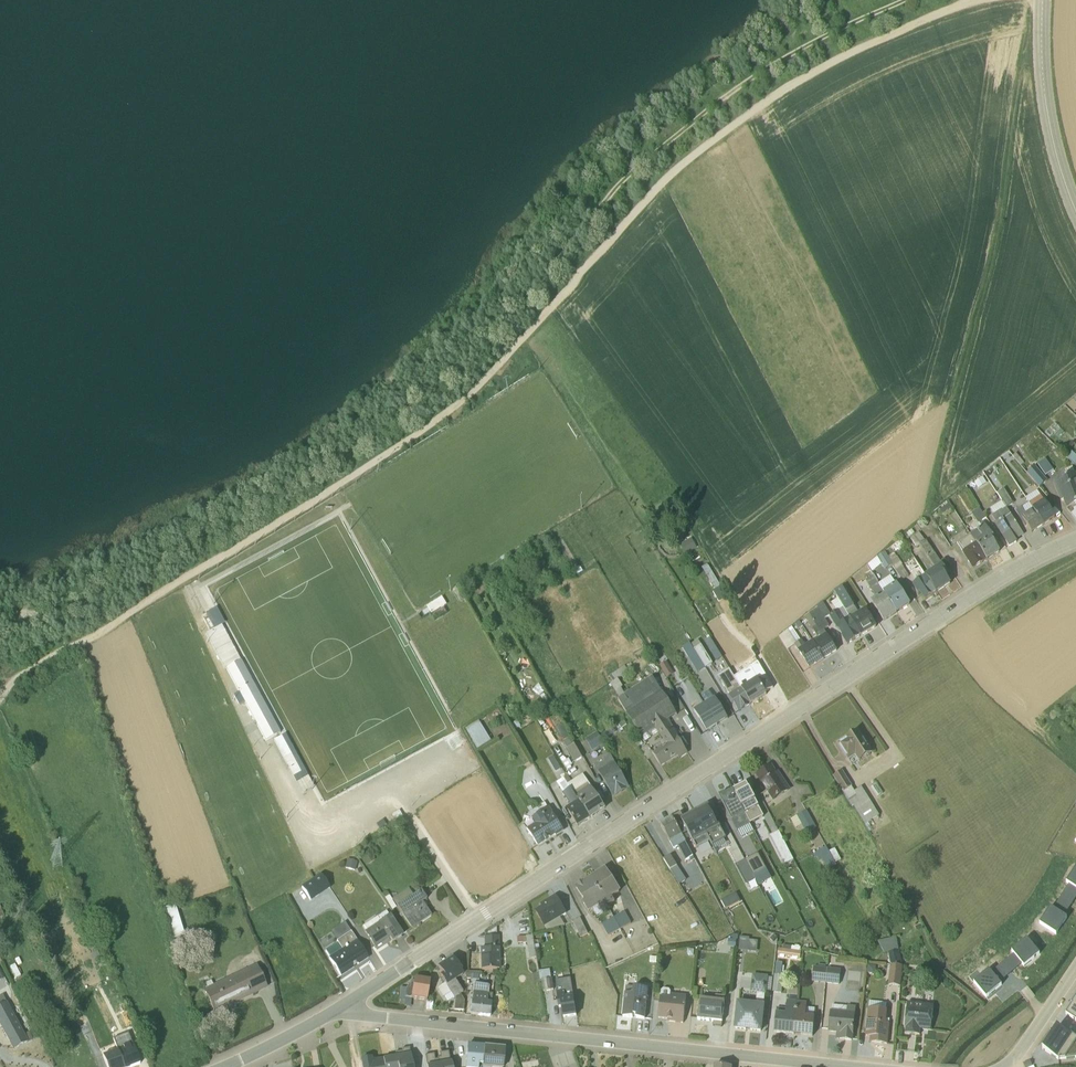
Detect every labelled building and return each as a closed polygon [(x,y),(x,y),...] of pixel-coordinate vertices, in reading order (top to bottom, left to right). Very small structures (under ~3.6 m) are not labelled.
[(1066,456),(1075,465),(1075,464),(1075,456),(1071,451),(1066,456)] [(1024,462),(1016,453),(1013,455),(1021,465),(1024,462)] [(1027,472),(1039,487),(1047,480),(1044,476),(1053,470),(1045,458),(1037,463),(1037,464),(1027,472)] [(1064,470),(1067,476),(1053,481),(1060,501),(1063,500),(1066,508),(1075,504),(1075,473),(1075,472),(1074,473),(1072,467),(1064,470)] [(1034,481),(1027,472),(1022,476),(1029,485),(1034,481)] [(973,479),(965,486),(967,488),(975,483),(978,488),(986,483),(982,476),(975,481),(973,479)] [(1004,488),(997,493),(1006,507),(1013,503),(1004,488)] [(1043,526),(1055,518),(1044,501),(1036,490),(1025,498),(1043,526)] [(1024,537),(1001,501),(990,508),(994,514),(992,515),(996,522),(994,524),(1009,546),(1024,537)] [(986,518),(979,507),(971,512),(977,522),(971,526),(974,530),(970,533),(987,561),(1000,552),(995,543),(996,542),(983,521),(979,523),(979,522),(986,518)] [(1021,507),(1016,511),(1019,517),(1025,527),(1027,526),(1031,533),(1043,526),(1032,509),(1025,513),(1021,507)] [(946,575),(948,574),(926,540),(925,540),(919,533),(910,539),(916,546),(919,544),(935,568),(925,575),(937,593),(951,583),(946,575)] [(987,561),(971,536),(958,544),(963,552),(962,553),(973,569),(987,561)] [(681,543),(686,553),(698,547),(693,537),(681,543)] [(898,540),(884,551),(888,555),(902,544),(898,540)] [(892,564),(884,551),(877,557),(885,569),(892,564)] [(909,575),(894,553),(888,557),(902,580),(909,575)] [(867,565),(872,572),(882,565),(877,557),(867,565)] [(919,593),(924,600),(937,593),(925,575),(914,558),(910,560),(904,564),(915,582),(912,584),(918,593),(919,593)] [(870,601),(884,622),(897,613),(870,570),(865,573),(868,579),(865,581),(866,582),(864,583),(866,588),(869,587),(872,592),(874,591),(877,597),(870,601)] [(910,604),(890,576),(879,584),(897,613),(910,604)] [(713,592),(719,602),(728,597),(722,587),(713,592)] [(860,636),(876,626),(866,609),(865,609),(858,613),(842,587),(834,592),(838,599),(860,636)] [(443,597),(428,604),(434,618),(449,612),(443,597)] [(836,612),(830,615),(847,644),(860,636),(838,599),(834,601),(831,603),(836,612)] [(831,615),(823,602),(817,607),(824,619),(829,616),(831,615)] [(829,626),(824,619),(817,607),(805,617),(818,639),(813,642),(823,659),(837,650),(823,630),(829,626)] [(205,615),(213,630),(221,625),(213,611),(205,615)] [(213,630),(206,634),(224,669),(226,669),(265,741),(280,733),(221,625),(213,630)] [(792,628),(780,638),(787,650),(794,645),(809,668),(823,659),(813,642),(806,646),(802,640),(801,641),(792,628)] [(712,664),(698,640),(691,645),(705,668),(712,664)] [(661,664),(667,677),(674,673),(669,660),(661,664)] [(628,672),(625,666),(609,676),(613,682),(610,684),(620,699),(626,695),(621,688),(623,687),(617,679),(628,672)] [(750,667),(734,677),(750,704),(766,694),(750,667)] [(729,669),(717,676),(728,695),(727,696),(731,703),(733,702),(739,711),(750,704),(729,669)] [(642,736),(677,714),(653,678),(619,700),(618,700),(642,736)] [(717,725),(727,718),(715,697),(704,704),(717,725)] [(704,704),(693,710),(706,731),(717,725),(704,704)] [(653,754),(660,766),(678,755),(679,758),(688,753),(673,730),(675,729),(668,719),(642,736),(645,741),(658,733),(666,746),(653,754)] [(478,749),(492,741),(481,722),(467,730),(478,749)] [(568,733),(564,726),(559,729),(563,736),(568,733)] [(604,744),(597,732),(585,739),(592,751),(604,744)] [(846,740),(838,744),(852,765),(858,761),(858,762),(872,753),(868,748),(870,747),(864,738),(862,739),(857,732),(855,733),(853,733),(848,736),(847,738),(846,740)] [(283,735),(273,740),(302,794),(311,789),(292,753),(283,735)] [(582,757),(570,737),(562,741),(574,762),(582,757)] [(629,787),(610,755),(594,764),(613,796),(629,787)] [(770,766),(757,775),(773,801),(789,790),(783,782),(782,783),(770,766)] [(864,825),(879,815),(861,787),(854,791),(842,770),(833,776),(852,806),(853,805),(864,825)] [(567,775),(564,777),(591,818),(605,808),(583,774),(571,782),(569,778),(571,777),(570,774),(567,776),(567,775)] [(566,809),(577,827),(591,818),(564,777),(556,782),(570,806),(566,809)] [(743,785),(733,790),(750,823),(753,821),(754,821),(763,816),(747,785),(744,787),(743,785)] [(750,823),(733,790),(723,795),(724,796),(720,799),(731,820),(732,820),(737,830),(750,823)] [(725,838),(708,805),(694,812),(712,845),(725,838)] [(527,829),(537,845),(554,834),(555,835),(563,830),(549,807),(532,818),(535,823),(527,829)] [(806,811),(789,819),(794,829),(802,825),(806,833),(815,828),(806,811)] [(680,814),(672,818),(681,834),(687,831),(696,849),(710,842),(694,812),(683,818),(680,814)] [(672,818),(660,824),(670,842),(673,848),(677,847),(685,861),(689,859),(690,862),(694,860),(692,857),(672,818)] [(816,847),(825,842),(818,828),(809,833),(816,847)] [(790,852),(782,837),(775,841),(783,856),(790,852)] [(826,847),(815,853),(818,860),(821,858),(827,869),(835,865),(826,847)] [(841,860),(834,848),(829,851),(835,864),(841,860)] [(374,859),(369,852),(361,858),(366,865),(374,859)] [(753,874),(765,868),(757,853),(745,860),(753,874)] [(670,856),(664,860),(670,870),(676,866),(670,856)] [(355,871),(357,862),(348,859),(345,868),(355,871)] [(735,865),(746,884),(755,879),(745,860),(735,865)] [(688,863),(681,867),(689,880),(695,877),(694,874),(698,872),(694,864),(689,867),(688,863)] [(1066,883),(1069,885),(1075,889),(1075,867),(1066,883)] [(607,906),(614,902),(612,898),(620,892),(605,869),(592,877),(607,906)] [(310,901),(330,887),(320,874),(301,887),(310,901)] [(592,877),(575,887),(584,902),(582,903),(588,912),(605,902),(592,877)] [(688,883),(681,887),(685,893),(686,892),(691,889),(688,883)] [(1069,885),(1053,909),(1064,916),(1075,897),(1075,889),(1069,885)] [(392,899),(411,929),(431,916),(422,902),(426,899),(420,891),(413,895),(408,888),(392,899)] [(396,907),(386,892),(382,895),(392,910),(396,907)] [(566,914),(555,896),(541,904),(543,907),(536,912),(547,931),(564,926),(560,918),(566,914)] [(4,904),(0,906),(0,918),(8,914),(4,904)] [(173,938),(183,936),(178,905),(168,907),(173,938)] [(1056,935),(1067,918),(1064,916),(1053,909),(1050,907),(1039,924),(1056,935)] [(392,942),(403,935),(390,915),(389,916),(386,911),(383,912),(381,913),(379,914),(377,917),(362,927),(375,948),(390,939),(392,942)] [(614,918),(620,929),(631,923),(625,911),(614,918)] [(588,934),(580,918),(572,922),(581,937),(588,934)] [(614,918),(601,925),(608,936),(620,929),(614,918)] [(496,936),(495,926),(487,932),(487,936),(484,937),(484,948),(480,949),(481,971),(499,969),(498,936),(496,936)] [(328,958),(341,977),(369,958),(351,932),(336,941),(337,943),(325,951),(329,958),(328,958)] [(526,937),(517,937),(517,943),(527,943),(530,958),(536,957),(532,935),(526,936),(526,937)] [(741,935),(741,948),(750,948),(751,936),(741,935)] [(883,952),(900,948),(897,936),(880,940),(883,952)] [(738,937),(717,937),(717,950),(731,951),(732,943),(738,943),(738,937)] [(1022,964),(1024,967),(1039,954),(1027,939),(1011,952),(1013,954),(1022,964)] [(781,944),(780,955),(801,957),(802,950),(793,949),(793,946),(781,944)] [(1013,954),(991,972),(999,983),(1022,964),(1013,954)] [(463,975),(452,957),(437,967),(442,974),(439,976),(444,983),(436,989),(442,998),(450,993),(454,999),(454,1010),(463,1011),(465,1001),(460,994),(464,992),(464,981),(458,985),(455,981),(463,975)] [(20,976),(14,965),(10,967),(16,979),(20,976)] [(214,1011),(216,1011),(266,987),(256,965),(213,986),(210,981),(201,985),(204,990),(203,990),(214,1011)] [(901,968),(891,967),(889,988),(899,989),(901,968)] [(841,972),(814,969),(813,982),(839,985),(841,972)] [(550,970),(538,971),(539,980),(542,980),(543,991),(553,990),(550,970)] [(778,970),(774,970),(772,993),(781,994),(783,976),(777,975),(778,970)] [(973,983),(986,998),(1001,986),(999,983),(991,972),(989,970),(973,983)] [(768,991),(769,977),(768,977),(768,976),(752,975),(750,992),(756,993),(755,1004),(737,1002),(735,1029),(760,1032),(765,1005),(763,1005),(764,994),(766,995),(766,991),(768,991)] [(414,979),(411,998),(426,1001),(429,981),(414,979)] [(396,1006),(403,1007),(409,1008),(411,998),(413,983),(409,983),(408,989),(400,988),(396,1006)] [(793,1035),(797,984),(789,983),(788,1000),(786,1001),(786,1008),(777,1008),(774,1033),(774,1034),(793,1035)] [(488,993),(488,985),(473,984),(470,1014),(499,1018),(502,992),(497,991),(496,994),(488,993)] [(625,993),(622,1017),(632,1018),(633,1016),(636,1016),(636,1018),(644,1019),(648,989),(642,988),(642,986),(634,985),(634,987),(626,986),(625,993)] [(572,989),(557,991),(559,1007),(562,1007),(563,1017),(576,1015),(572,989)] [(658,1018),(667,1020),(667,1022),(683,1024),(686,996),(670,994),(671,992),(669,989),(663,989),(661,991),(658,1018)] [(33,1039),(29,1032),(25,1034),(7,1002),(6,1002),(2,995),(0,996),(0,1025),(13,1050),(33,1039)] [(698,1020),(713,1022),(713,1026),(722,1027),(725,997),(715,996),(714,1000),(700,999),(698,1020)] [(1065,1014),(1075,1022),(1075,998),(1075,997),(1071,1004),(1072,1005),(1065,1014)] [(807,1002),(796,1001),(796,1002),(793,1035),(812,1037),(816,1009),(806,1008),(807,1002)] [(886,1003),(869,1001),(865,1037),(870,1037),(869,1043),(887,1045),(889,1025),(886,1024),(887,1010),(885,1010),(886,1003)] [(905,1028),(905,1034),(919,1035),(920,1030),(930,1031),(933,1005),(907,1003),(904,1028),(905,1028)] [(41,1011),(39,1006),(26,1011),(29,1016),(41,1011)] [(847,1007),(832,1006),(831,1011),(830,1011),(828,1033),(836,1034),(836,1040),(852,1041),(856,1007),(847,1006),(847,1007)] [(1042,1049),(1058,1060),(1075,1058),(1075,1040),(1064,1032),(1057,1027),(1054,1031),(1042,1049)] [(140,1064),(127,1033),(113,1039),(117,1051),(124,1066),(132,1066),(140,1064)] [(484,1046),(467,1045),(465,1066),(482,1066),(484,1046)] [(482,1066),(503,1066),(504,1048),(484,1046),(482,1066)] [(402,1049),(402,1052),(395,1053),(396,1059),(393,1059),(393,1058),(382,1059),(384,1066),(412,1066),(409,1048),(402,1049)] [(102,1057),(106,1066),(124,1066),(117,1051),(102,1057)] [(424,1056),(426,1066),(425,1066),(451,1066),(450,1063),(450,1062),(448,1052),(439,1053),(439,1058),(437,1058),(437,1059),(435,1060),(433,1054),(424,1056)] [(361,1060),(362,1066),(384,1066),(382,1059),(371,1061),(370,1058),(361,1060)]
